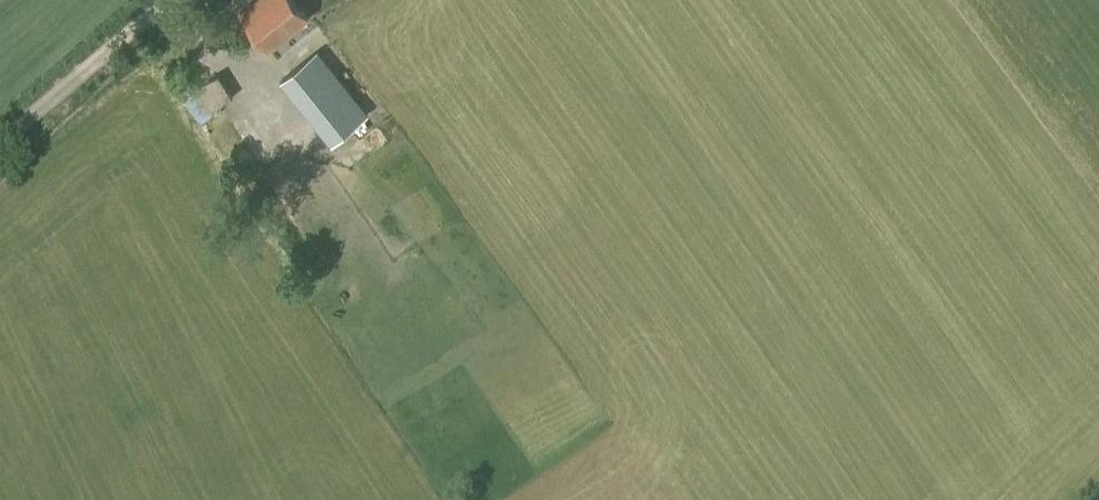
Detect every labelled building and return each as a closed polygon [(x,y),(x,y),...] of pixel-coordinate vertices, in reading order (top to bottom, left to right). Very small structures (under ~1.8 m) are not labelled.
[(309,18),(295,0),(255,0),(240,13),(270,50),(309,18)] [(318,51),(280,82),(323,135),(331,145),(369,114),(329,64),(318,51)] [(206,115),(233,97),(218,74),(191,92),(206,115)]
